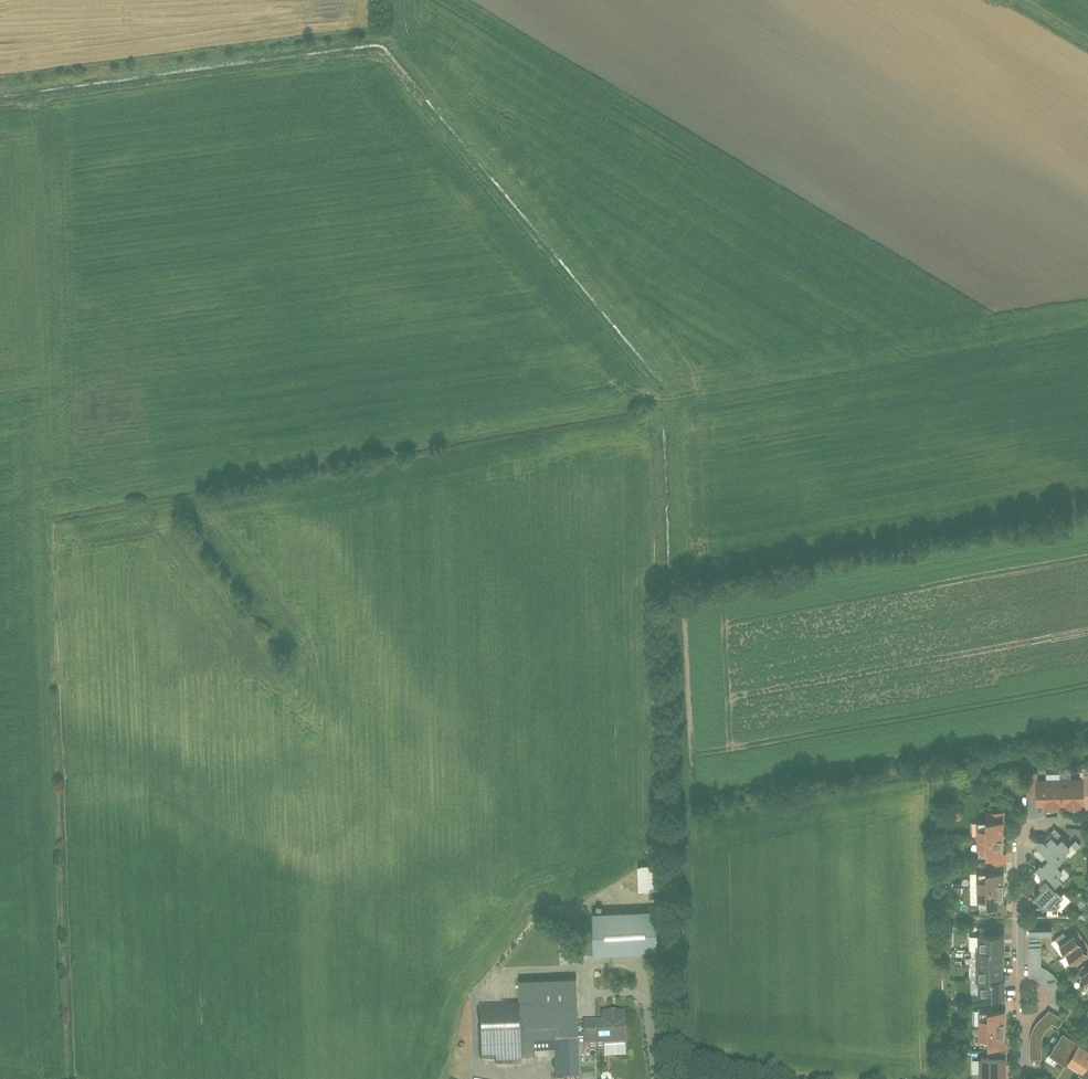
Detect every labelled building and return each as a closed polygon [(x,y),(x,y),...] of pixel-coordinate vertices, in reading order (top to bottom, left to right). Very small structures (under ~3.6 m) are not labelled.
[(1082,782),(1059,783),(1060,807),(1083,806),(1082,782)] [(1059,783),(1036,784),(1037,808),(1060,807),(1059,783)] [(981,824),(981,840),(1007,840),(1006,823),(981,824)] [(1046,890),(1037,898),(1052,913),(1067,899),(1057,888),(1070,876),(1061,867),(1076,853),(1056,831),(1039,847),(1051,861),(1039,872),(1047,882),(1043,886),(1046,890)] [(981,840),(981,857),(1007,856),(1007,840),(981,840)] [(657,865),(645,866),(646,891),(658,890),(657,865)] [(1004,872),(978,872),(979,906),(987,906),(987,915),(1005,915),(1004,872)] [(660,912),(596,915),(598,953),(662,950),(660,912)] [(1005,935),(981,935),(981,951),(977,951),(978,981),(981,981),(981,998),(1006,998),(1005,978),(1002,978),(1001,953),(1005,953),(1005,935)] [(1074,935),(1060,945),(1066,954),(1080,944),(1074,935)] [(1029,938),(1029,978),(1036,979),(1041,982),(1046,986),(1049,990),(1050,995),(1050,998),(1062,998),(1061,991),(1060,985),(1057,980),(1053,976),(1048,972),(1042,969),(1042,938),(1029,938)] [(1080,944),(1066,954),(1073,963),(1087,952),(1080,944)] [(580,983),(524,985),(525,1007),(527,1058),(540,1058),(540,1049),(558,1049),(559,1075),(583,1075),(580,983)] [(525,1007),(485,1008),(487,1054),(501,1054),(501,1059),(527,1058),(525,1007)] [(980,1028),(1006,1028),(1006,1010),(980,1011),(980,1028)] [(1030,1046),(1030,1060),(1042,1060),(1042,1041),(1043,1036),(1045,1032),(1049,1028),(1052,1025),(1058,1029),(1064,1021),(1048,1011),(1046,1015),(1042,1018),(1038,1022),(1035,1026),(1032,1030),(1030,1035),(1030,1040),(1030,1046)] [(610,1021),(588,1022),(589,1045),(608,1044),(630,1043),(629,1013),(609,1014),(610,1021)] [(980,1046),(1006,1046),(1006,1028),(980,1028),(980,1046)] [(1053,1055),(1070,1066),(1072,1062),(1087,1071),(1085,1076),(1087,1078),(1087,1049),(1065,1035),(1053,1055)] [(608,1044),(608,1055),(631,1054),(630,1043),(608,1044)] [(981,1061),(981,1078),(1006,1078),(1006,1061),(981,1061)]
